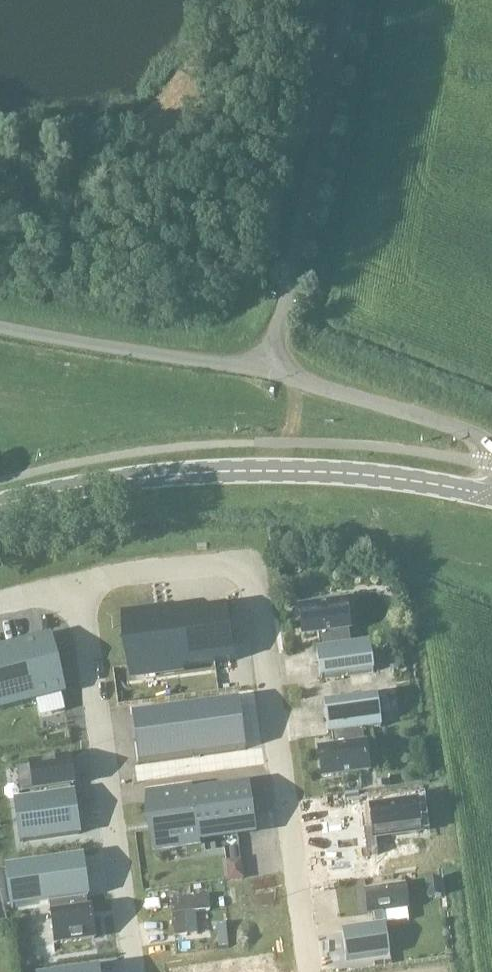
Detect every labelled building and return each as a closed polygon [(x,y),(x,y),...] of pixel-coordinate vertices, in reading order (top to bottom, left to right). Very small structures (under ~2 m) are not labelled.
[(298,609),(302,637),(318,635),(320,649),(316,650),(320,680),(374,673),(370,643),(350,645),(348,630),(350,630),(346,603),(298,609)] [(175,614),(125,621),(129,655),(132,675),(182,669),(233,662),(229,634),(225,608),(175,614)] [(49,635),(0,648),(0,711),(36,702),(40,718),(65,711),(61,696),(64,695),(49,635)] [(165,703),(210,701),(209,687),(164,689),(165,703)] [(318,751),(322,779),(369,772),(365,744),(364,745),(362,730),(381,728),(377,697),(323,705),(327,735),(331,734),(333,749),(318,751)] [(172,711),(131,716),(135,741),(138,764),(178,759),(245,749),(242,724),(239,702),(172,711)] [(48,798),(14,802),(20,843),(80,834),(74,794),(70,795),(69,787),(74,787),(70,759),(29,765),(33,792),(48,790),(48,798)] [(249,787),(149,802),(155,846),(256,832),(249,787)] [(396,810),(333,819),(338,856),(365,852),(363,836),(399,831),(396,810)] [(5,868),(10,909),(49,904),(54,944),(95,939),(91,911),(88,912),(86,898),(89,898),(83,858),(5,868)] [(375,926),(342,931),(346,961),(389,955),(385,925),(383,912),(408,909),(404,887),(365,892),(368,914),(373,914),(375,926)] [(244,894),(170,904),(175,937),(248,928),(244,894)] [(167,957),(168,971),(253,971),(249,947),(167,957)]
